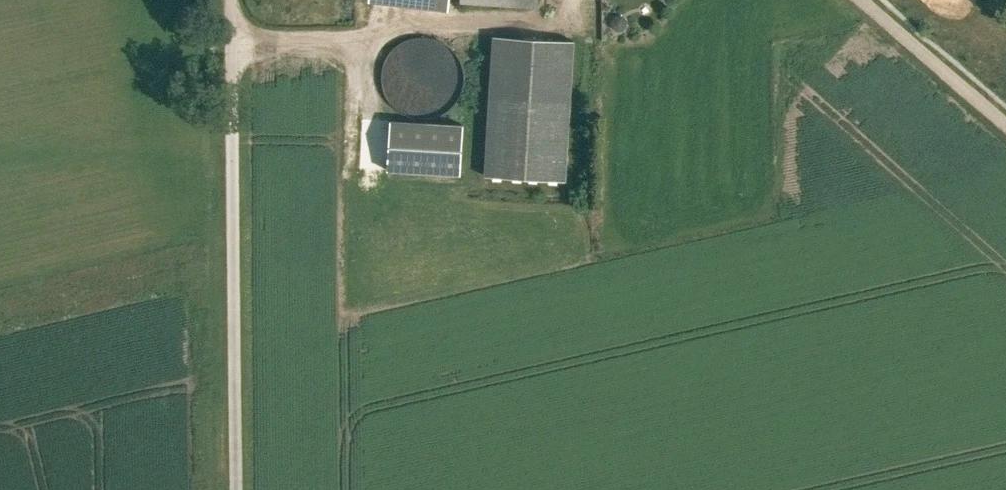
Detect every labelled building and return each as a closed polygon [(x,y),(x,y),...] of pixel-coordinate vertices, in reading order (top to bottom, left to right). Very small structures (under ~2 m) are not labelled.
[(493,36),(485,176),(565,180),(573,40),(493,36)] [(460,174),(463,125),(390,120),(387,170),(460,174)]
